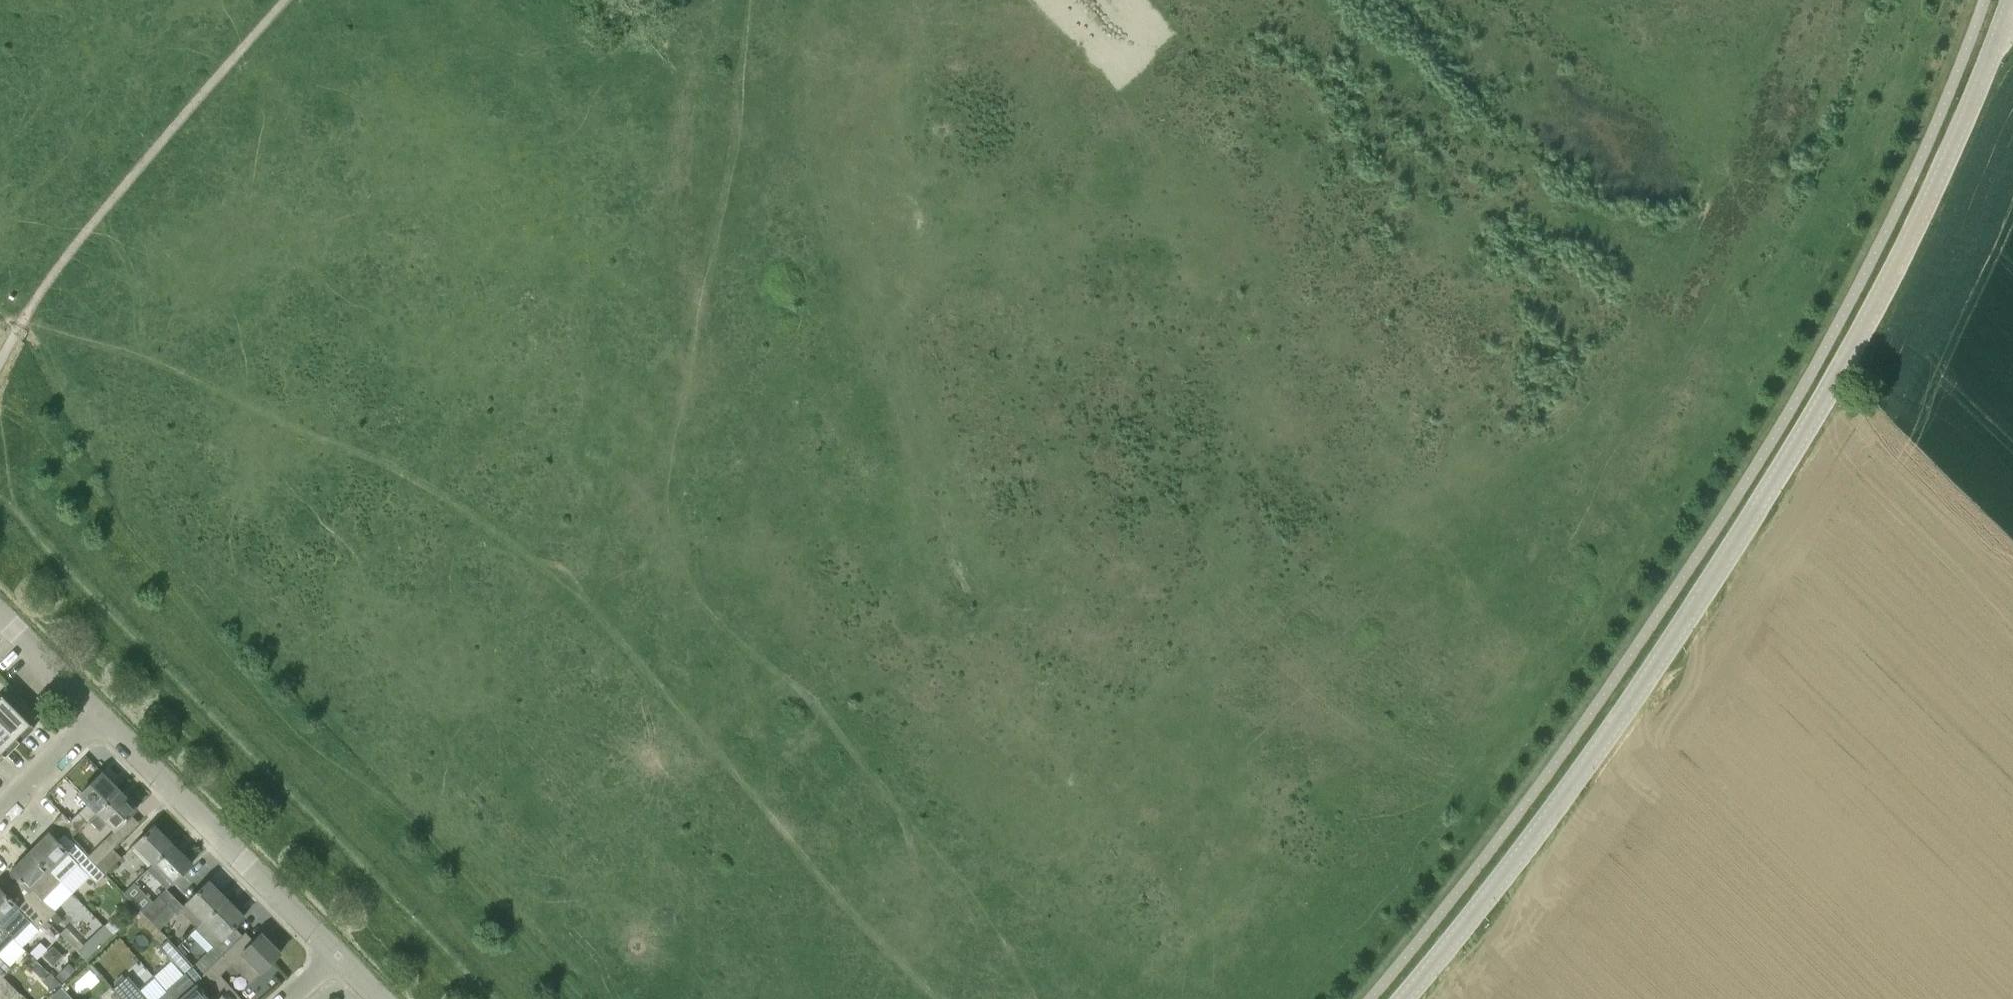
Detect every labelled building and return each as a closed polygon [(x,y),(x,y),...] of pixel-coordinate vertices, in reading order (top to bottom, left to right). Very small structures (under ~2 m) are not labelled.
[(15,737),(39,714),(10,686),(0,696),(0,722),(15,737)] [(15,737),(0,722),(0,752),(15,737)] [(71,838),(90,819),(120,789),(102,771),(80,793),(88,802),(70,820),(62,813),(53,822),(65,833),(63,834),(71,838)] [(120,789),(90,819),(99,830),(108,821),(115,828),(137,807),(120,789)] [(134,844),(152,863),(174,844),(155,824),(134,844)] [(97,882),(105,873),(96,864),(88,855),(79,846),(71,838),(63,834),(57,840),(49,832),(30,851),(61,881),(78,863),(97,882)] [(96,864),(113,848),(104,839),(88,855),(96,864)] [(147,868),(166,888),(167,888),(172,883),(171,883),(193,862),(174,844),(152,863),(147,868)] [(113,848),(96,864),(105,873),(122,856),(113,848)] [(12,886),(47,921),(56,912),(43,898),(61,881),(30,851),(11,870),(19,878),(12,886)] [(186,902),(184,905),(180,909),(197,926),(228,898),(209,880),(186,902)] [(47,921),(12,886),(5,893),(0,888),(0,924),(8,931),(21,944),(24,944),(47,921)] [(142,911),(151,920),(176,897),(167,888),(166,888),(146,907),(142,911)] [(180,909),(184,905),(176,897),(151,920),(159,929),(180,909)] [(211,964),(229,946),(222,938),(245,915),(228,898),(197,926),(195,928),(213,946),(193,965),(200,972),(209,963),(211,964)] [(200,972),(206,979),(218,992),(227,983),(220,975),(233,962),(252,981),(280,952),(261,933),(253,941),(244,932),(230,946),(229,946),(211,964),(209,963),(200,972)] [(173,998),(210,998),(198,986),(206,979),(200,972),(193,965),(169,937),(159,946),(183,974),(165,989),(166,990),(166,991),(173,998)] [(3,976),(11,967),(0,956),(0,973),(3,976)] [(2,998),(14,998),(20,993),(3,976),(0,973),(0,997),(2,998)] [(59,983),(49,974),(41,982),(51,991),(59,983)] [(128,975),(113,987),(122,998),(123,998),(149,998),(128,975)] [(166,991),(157,998),(173,998),(166,991)]
